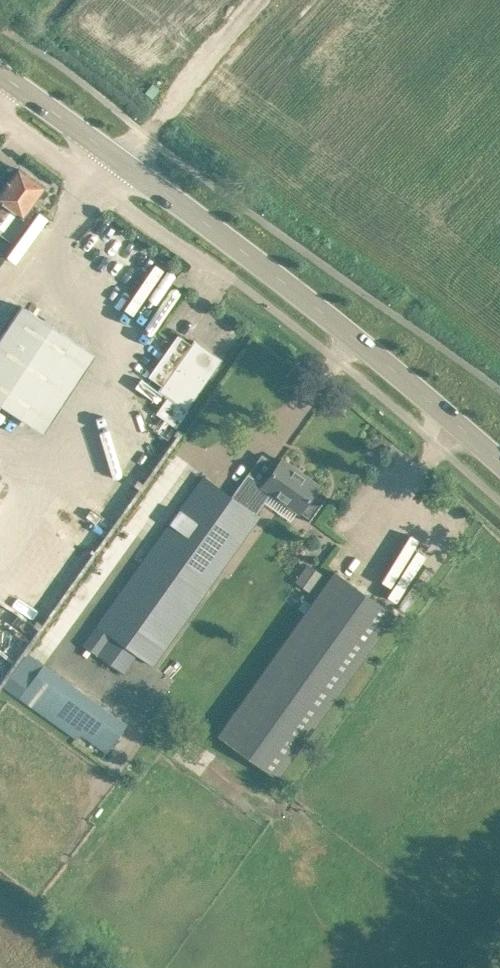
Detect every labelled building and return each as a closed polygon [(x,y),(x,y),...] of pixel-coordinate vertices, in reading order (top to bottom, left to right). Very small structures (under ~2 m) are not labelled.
[(11,207),(22,215),(31,202),(43,186),(18,168),(1,192),(0,191),(0,222),(11,207)] [(186,280),(182,277),(178,274),(172,282),(180,288),(186,280)] [(43,432),(94,354),(21,306),(0,337),(0,404),(43,432)] [(194,338),(158,388),(186,408),(222,358),(194,338)] [(135,456),(140,448),(121,437),(116,446),(135,456)] [(400,448),(393,442),(382,455),(389,461),(400,448)] [(203,476),(82,643),(124,672),(138,653),(151,663),(258,516),(255,513),(271,491),(299,511),(309,518),(308,520),(309,521),(324,499),(323,499),(321,501),(311,494),(318,485),(281,459),(263,484),(248,473),(231,496),(203,476)] [(303,562),(296,581),(313,588),(321,569),(303,562)] [(334,570),(217,733),(278,777),(395,613),(334,570)] [(44,662),(19,697),(76,737),(80,732),(107,751),(128,723),(44,662)]
